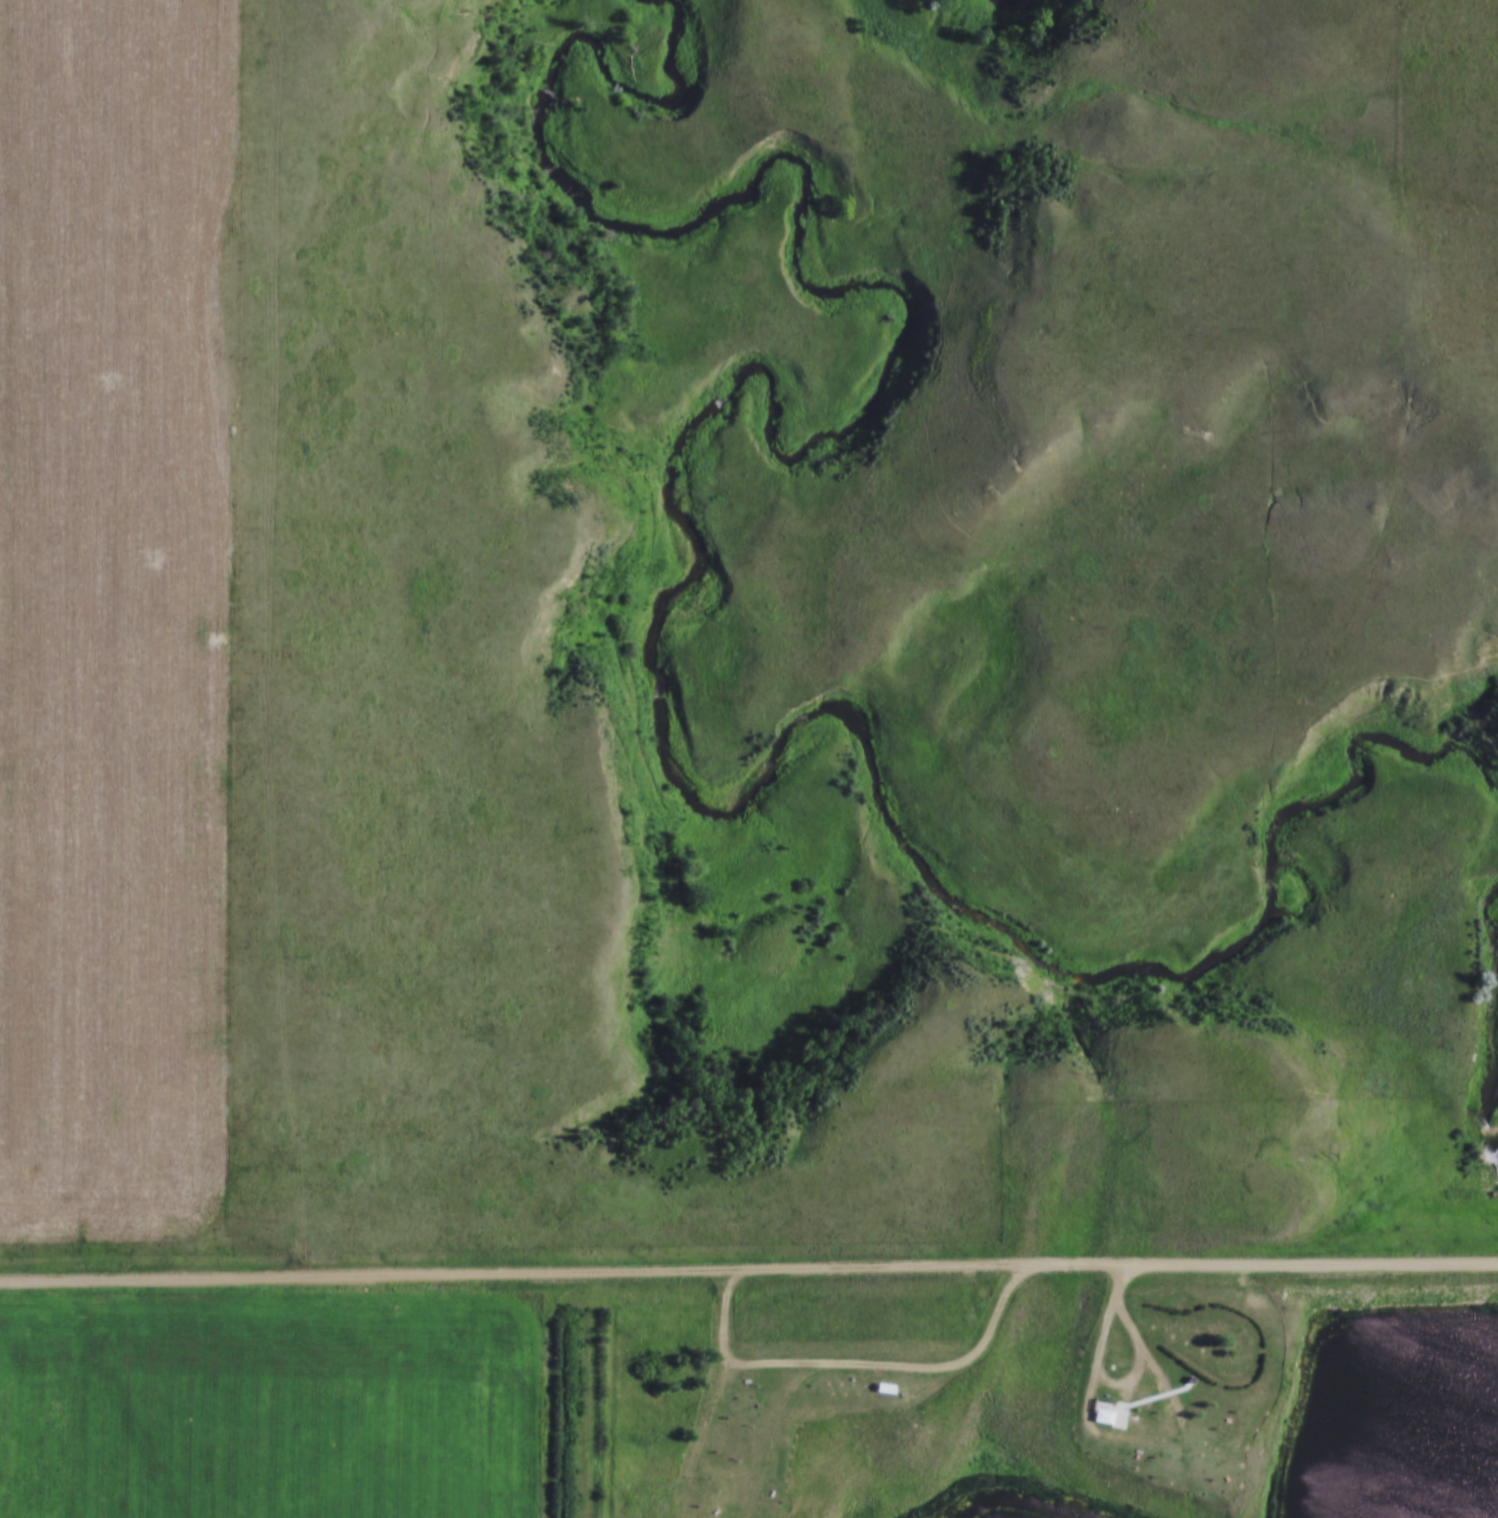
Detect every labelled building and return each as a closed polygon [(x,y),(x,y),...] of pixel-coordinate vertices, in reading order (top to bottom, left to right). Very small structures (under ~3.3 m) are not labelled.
[(888,1392),(890,1383),(873,1379),(871,1388),(888,1392)] [(1093,1421),(1112,1422),(1113,1409),(1093,1409),(1093,1421)]
